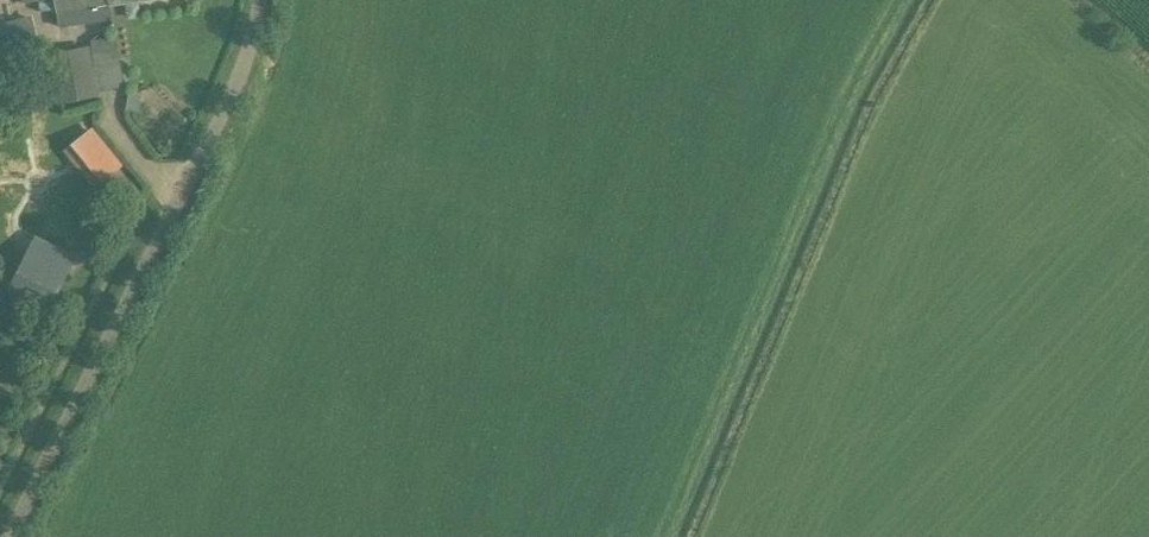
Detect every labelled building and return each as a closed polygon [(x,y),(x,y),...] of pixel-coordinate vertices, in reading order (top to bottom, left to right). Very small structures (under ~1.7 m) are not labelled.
[(59,26),(112,18),(110,5),(142,0),(55,0),(59,26)] [(36,40),(30,20),(0,27),(0,49),(36,40)] [(49,54),(58,104),(100,96),(99,91),(126,86),(117,36),(90,41),(91,46),(49,54)] [(91,125),(64,150),(99,188),(126,163),(91,125)] [(38,233),(11,287),(40,301),(48,284),(63,292),(81,255),(38,233)]
